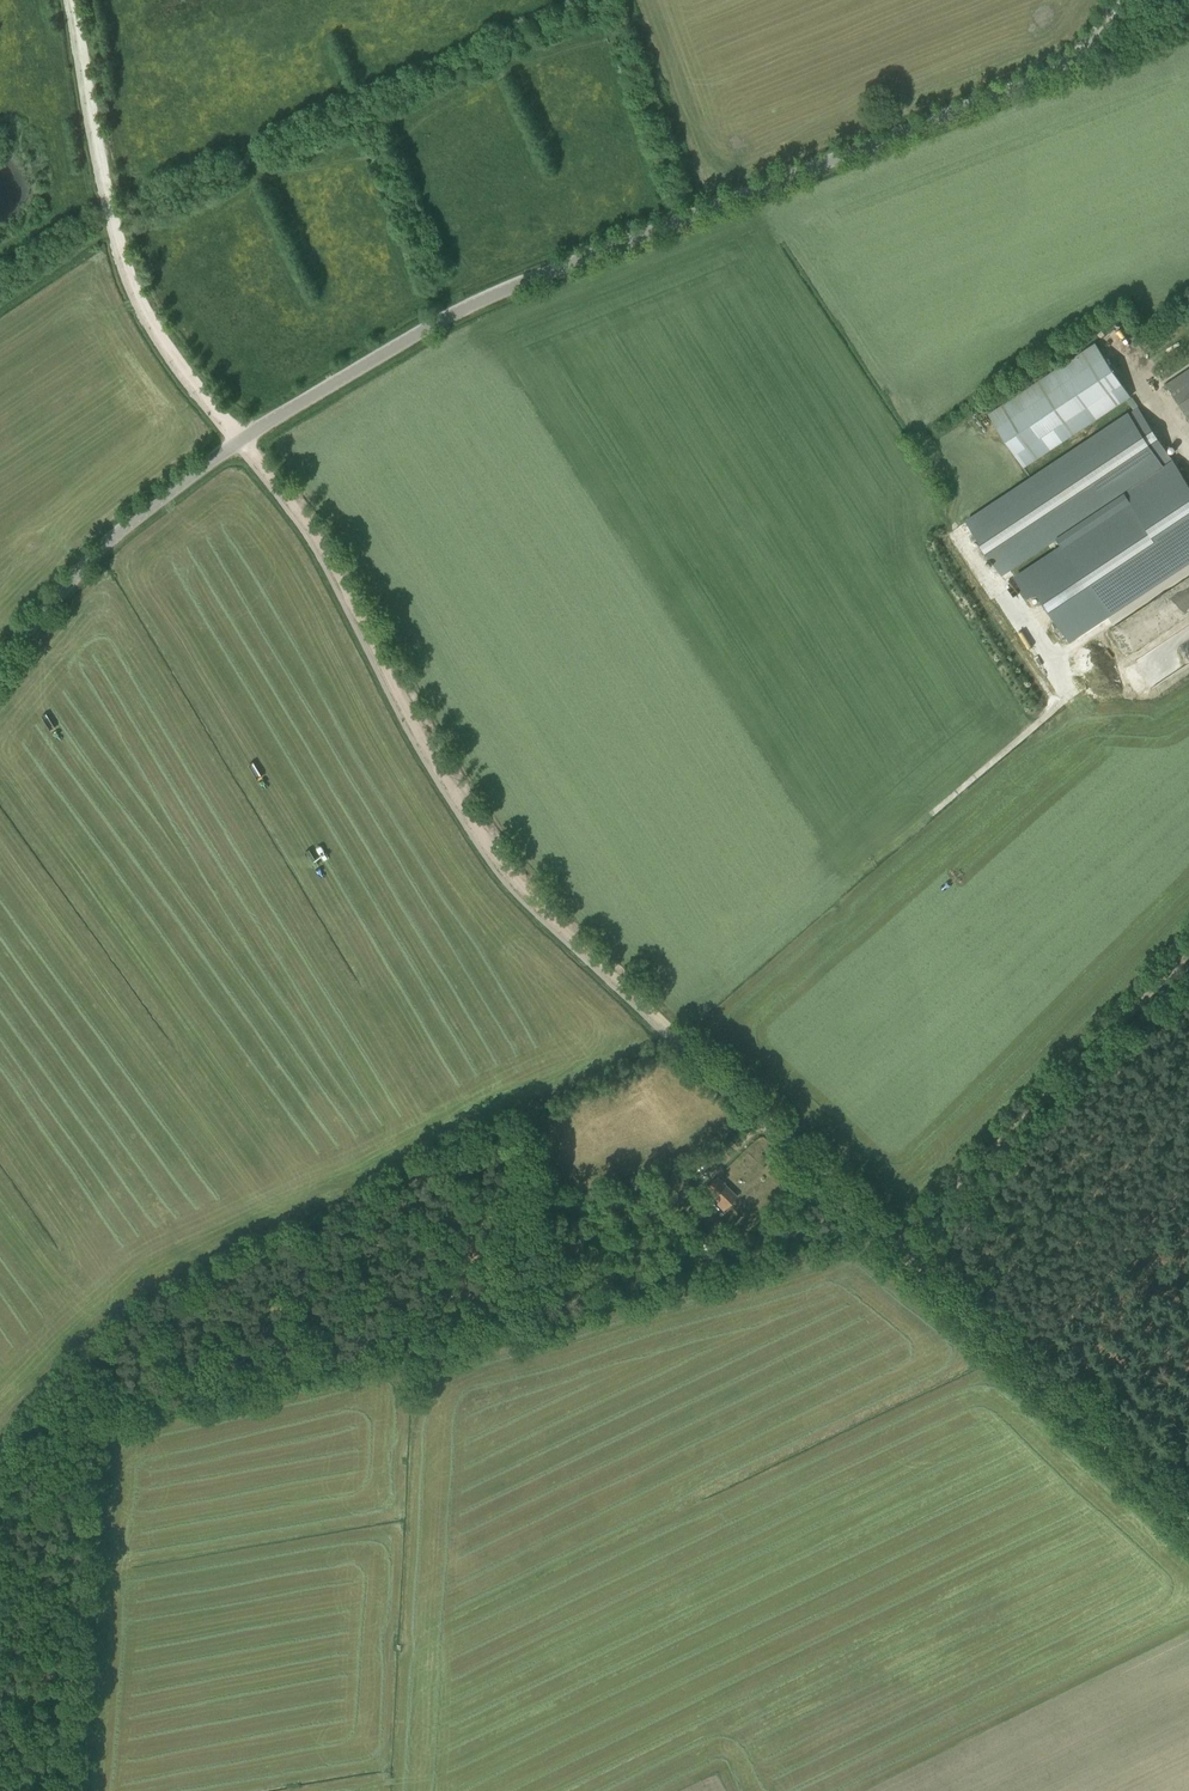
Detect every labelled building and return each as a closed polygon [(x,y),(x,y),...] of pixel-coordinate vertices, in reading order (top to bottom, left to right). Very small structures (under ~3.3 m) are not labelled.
[(988,414),(1023,468),(1130,396),(1095,343),(988,414)] [(1188,420),(1188,368),(1165,384),(1188,420)] [(965,521),(1001,574),(1056,538),(1062,546),(1053,553),(1066,573),(1076,567),(1108,616),(1188,563),(1188,485),(1173,461),(1137,407),(1028,479),(965,521)] [(1039,625),(1035,616),(1027,620),(1024,614),(1012,620),(1019,634),(1039,625)] [(686,1184),(676,1172),(667,1180),(677,1192),(686,1184)] [(633,1177),(636,1187),(646,1184),(642,1173),(633,1177)] [(715,1206),(721,1213),(737,1196),(716,1176),(705,1188),(719,1202),(715,1206)] [(718,1210),(712,1204),(709,1207),(715,1213),(718,1210)] [(681,1212),(674,1218),(690,1237),(697,1231),(681,1212)] [(574,1228),(577,1238),(595,1233),(591,1223),(574,1228)] [(730,1241),(730,1249),(741,1250),(742,1241),(730,1241)]
